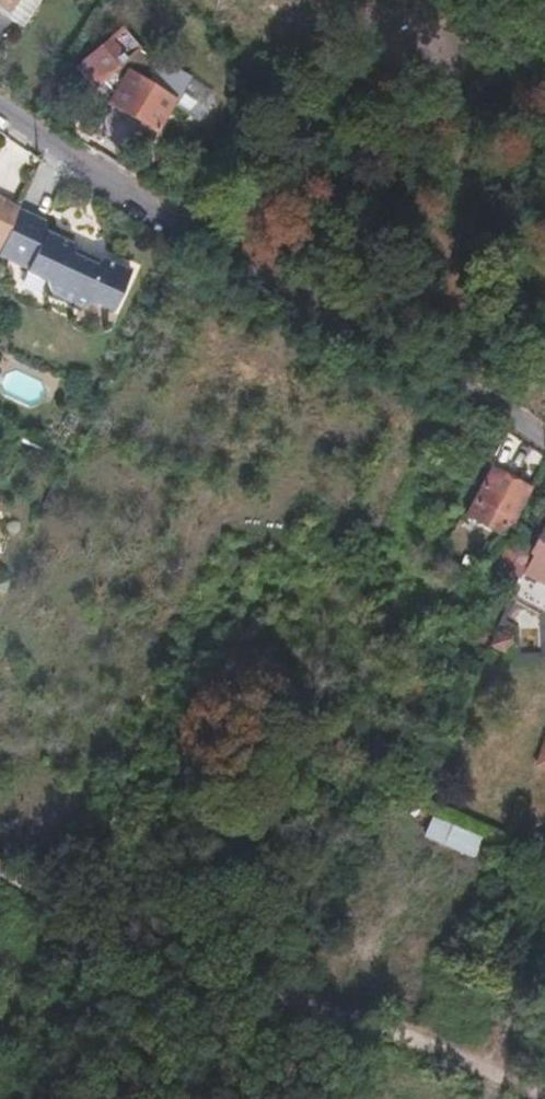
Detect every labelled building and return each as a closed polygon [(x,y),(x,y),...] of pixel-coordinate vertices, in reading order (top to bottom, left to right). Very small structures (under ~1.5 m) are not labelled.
[(0,4),(0,11),(17,23),(34,0),(9,0),(4,7),(0,4)] [(94,88),(102,82),(114,94),(108,102),(126,114),(113,133),(134,146),(147,127),(152,131),(178,91),(138,65),(137,66),(127,60),(141,50),(124,29),(78,67),(94,88)] [(0,194),(0,244),(3,246),(20,207),(22,203),(0,194)] [(0,252),(0,255),(30,270),(28,273),(48,282),(52,296),(82,310),(96,306),(115,315),(135,274),(106,259),(98,266),(75,255),(75,244),(48,231),(47,220),(20,207),(3,246),(0,252)] [(528,488),(492,470),(475,502),(510,520),(528,488)] [(535,552),(544,557),(544,530),(535,552)] [(529,557),(507,547),(498,563),(521,574),(529,557)] [(525,572),(544,582),(544,557),(535,552),(532,557),(525,572)] [(544,773),(544,734),(534,769),(544,773)] [(471,858),(479,838),(431,821),(424,841),(471,858)]
